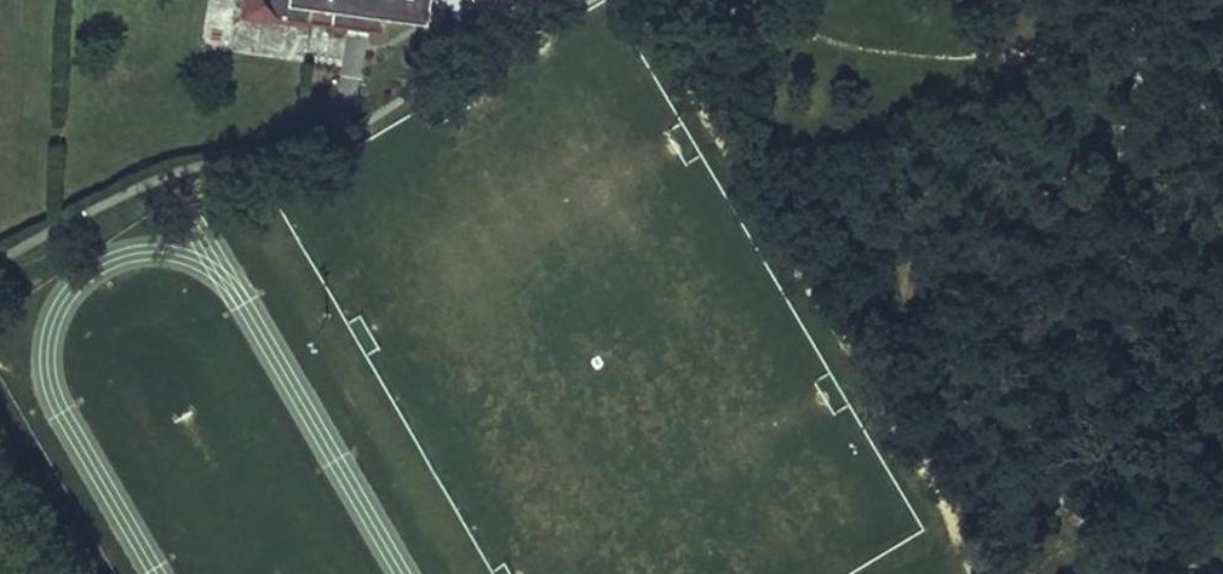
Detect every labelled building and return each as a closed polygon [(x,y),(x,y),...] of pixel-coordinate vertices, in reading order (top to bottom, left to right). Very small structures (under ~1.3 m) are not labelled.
[(254,14),(292,19),(292,24),(313,26),(316,4),(335,7),(333,25),(386,32),(388,15),(431,20),(434,0),(256,0),(254,14)] [(495,15),(519,0),(485,0),(495,15)]
